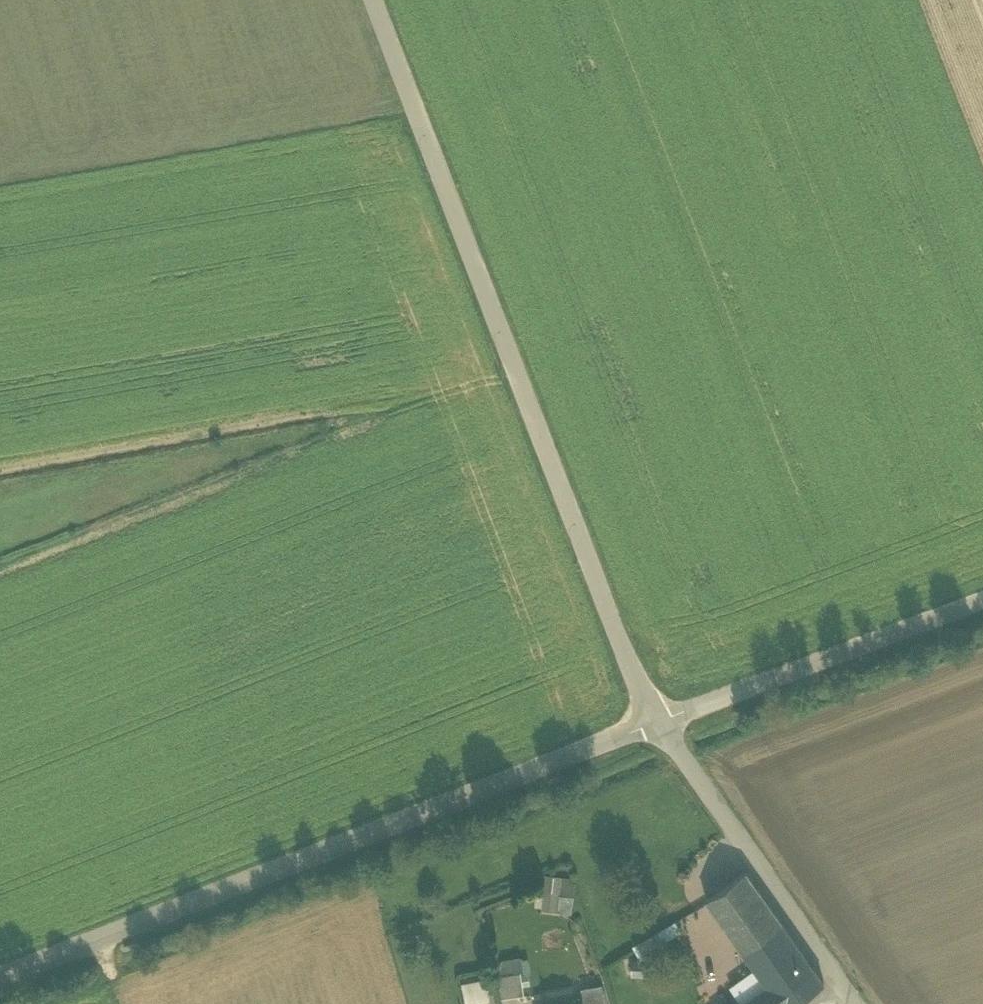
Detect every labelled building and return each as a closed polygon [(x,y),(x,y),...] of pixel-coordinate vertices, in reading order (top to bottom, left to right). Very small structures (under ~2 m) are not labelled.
[(743,950),(782,923),(745,871),(706,899),(743,950)] [(545,874),(543,889),(559,891),(559,894),(574,896),(570,876),(545,874)] [(558,911),(559,894),(559,891),(543,889),(542,909),(558,911)] [(574,896),(559,894),(558,911),(573,913),(574,896)] [(676,921),(632,946),(638,956),(682,931),(676,921)] [(743,950),(755,968),(767,985),(780,1003),(793,1003),(824,982),(782,923),(743,950)] [(521,972),(522,975),(524,975),(521,957),(502,959),(499,974),(521,972)] [(649,959),(632,959),(632,975),(649,975),(649,959)] [(730,986),(742,1002),(767,985),(755,968),(730,986)] [(521,972),(499,974),(500,982),(502,997),(524,995),(522,975),(521,972)] [(462,982),(466,1003),(467,1003),(490,999),(486,977),(462,982)] [(502,997),(500,982),(491,984),(495,1001),(502,1000),(502,997)] [(585,1000),(585,1003),(607,1003),(603,984),(582,988),(585,1000)] [(767,985),(742,1002),(739,1003),(780,1003),(767,985)]
